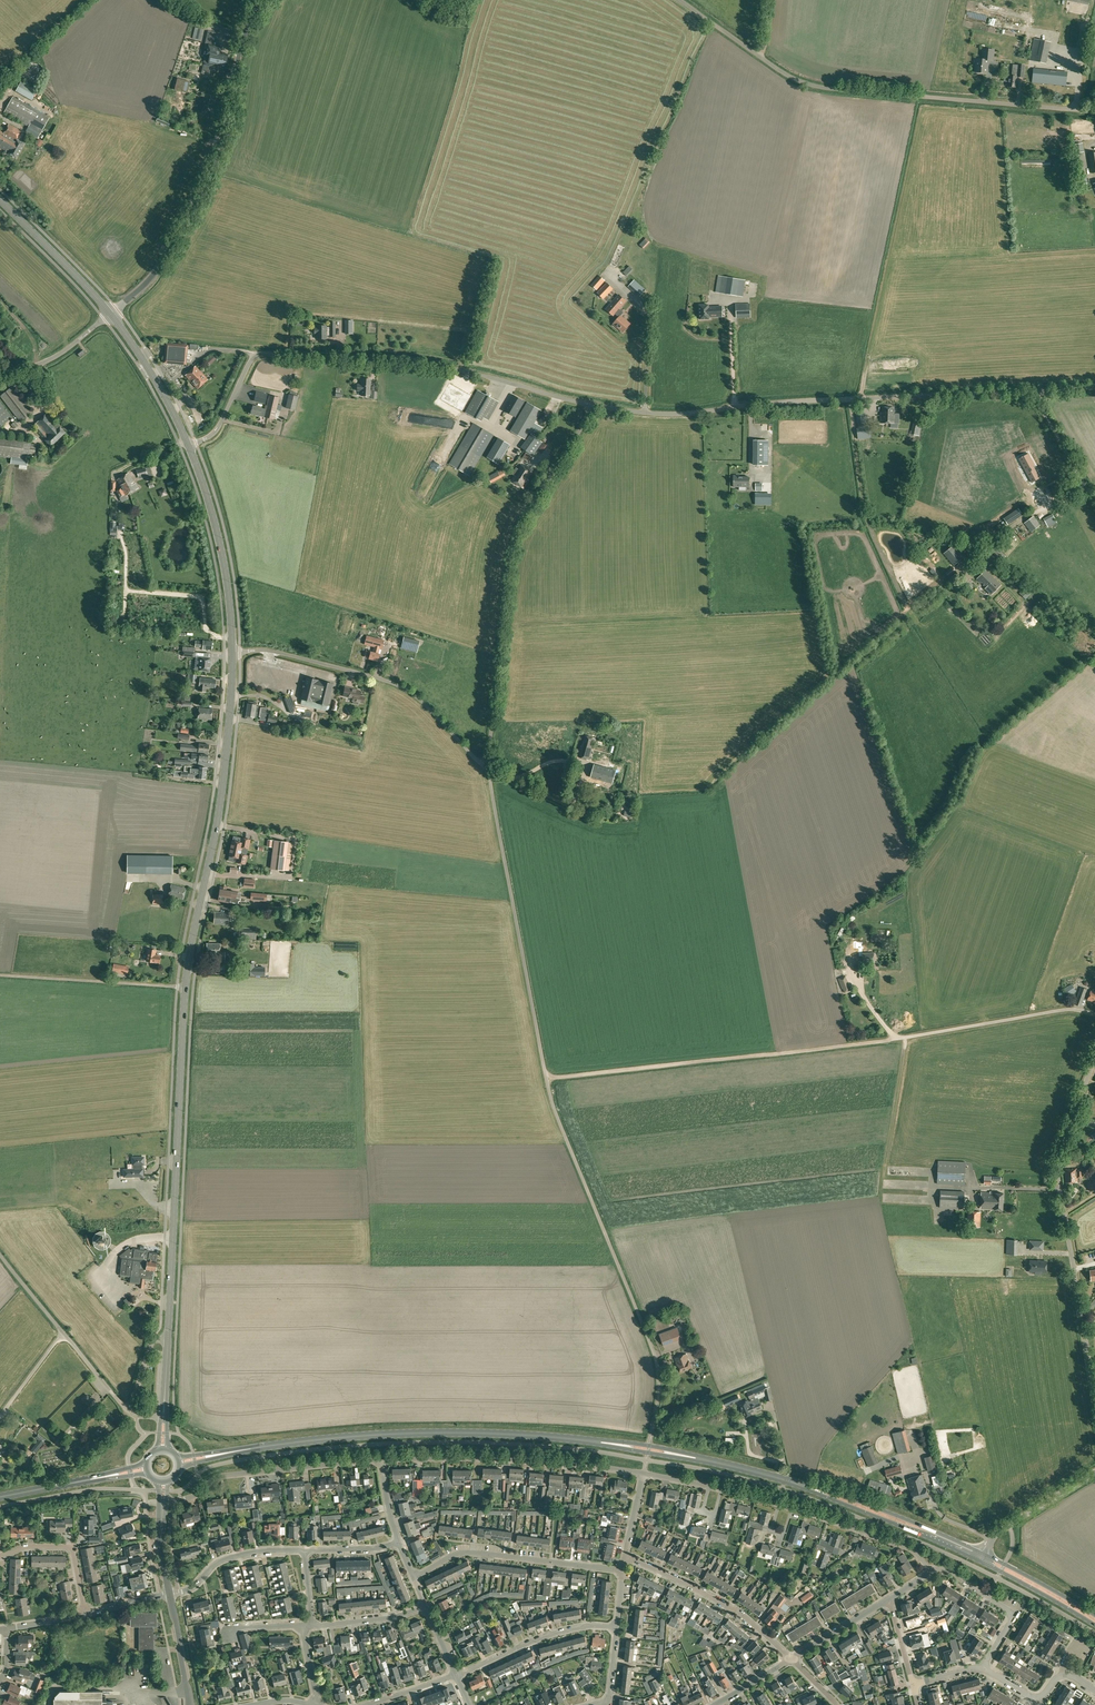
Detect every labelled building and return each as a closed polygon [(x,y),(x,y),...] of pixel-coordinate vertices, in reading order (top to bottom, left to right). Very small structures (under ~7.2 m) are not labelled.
[(970,11),(969,17),(987,21),(988,16),(970,11)] [(1068,22),(1063,50),(1075,52),(1080,24),(1068,22)] [(219,52),(220,46),(216,45),(219,33),(208,31),(204,49),(206,49),(205,56),(227,61),(228,55),(219,53),(219,52)] [(1046,64),(1051,42),(1034,38),(1029,60),(1046,64)] [(993,61),(994,50),(983,49),(982,59),(976,59),(976,60),(975,60),(974,64),(976,64),(975,72),(987,73),(988,60),(993,61)] [(227,61),(205,56),(201,73),(208,75),(210,66),(212,65),(218,66),(218,67),(219,68),(221,69),(223,68),(224,67),(225,68),(227,61)] [(1018,65),(1013,65),(1012,76),(1009,75),(1008,87),(1016,87),(1017,76),(1023,77),(1024,65),(1018,65)] [(1067,72),(1033,68),(1032,82),(1066,86),(1067,72)] [(187,94),(190,82),(180,79),(177,91),(187,94)] [(31,100),(37,90),(22,81),(15,92),(31,100)] [(38,138),(50,117),(13,96),(4,113),(29,127),(26,132),(38,138)] [(21,131),(8,124),(4,132),(0,130),(0,147),(6,151),(5,152),(8,154),(16,158),(24,144),(16,140),(21,131)] [(1078,185),(1088,183),(1083,152),(1084,152),(1083,143),(1071,144),(1078,185)] [(644,249),(650,242),(646,238),(639,244),(644,249)] [(627,276),(633,270),(629,266),(623,272),(627,276)] [(598,290),(605,281),(599,275),(591,284),(598,290)] [(743,297),(746,280),(718,275),(716,292),(743,297)] [(642,288),(634,281),(628,287),(639,297),(646,289),(643,287),(642,288)] [(604,299),(614,289),(607,282),(597,293),(604,299)] [(621,316),(624,312),(620,309),(627,301),(619,294),(605,309),(613,316),(615,314),(619,317),(621,315),(621,316)] [(736,318),(751,317),(750,303),(736,304),(736,318)] [(709,306),(709,305),(709,304),(699,304),(700,320),(709,319),(709,317),(723,317),(722,305),(709,306)] [(630,324),(621,316),(621,315),(619,317),(613,323),(623,332),(630,324)] [(335,336),(335,322),(330,322),(330,327),(326,327),(326,326),(316,325),(316,327),(314,327),(314,333),(316,333),(316,339),(326,339),(326,333),(330,333),(330,337),(335,336)] [(186,365),(187,363),(188,345),(165,343),(164,363),(186,365)] [(212,362),(217,358),(213,354),(209,359),(212,362)] [(198,388),(208,379),(195,366),(185,375),(198,388)] [(370,396),(370,379),(361,379),(361,385),(356,385),(357,385),(357,391),(361,391),(361,396),(370,396)] [(21,423),(34,413),(13,386),(0,396),(21,423)] [(489,421),(499,401),(478,390),(465,412),(482,421),(484,418),(489,421)] [(265,404),(267,396),(257,394),(255,401),(265,404)] [(295,410),(299,396),(289,394),(285,408),(295,410)] [(524,400),(514,394),(505,409),(515,415),(524,400)] [(274,420),(280,397),(269,395),(266,405),(265,405),(264,409),(262,408),(253,406),(251,414),(260,416),(264,417),(274,420)] [(13,418),(0,401),(0,427),(13,418)] [(525,439),(542,410),(527,402),(511,431),(525,439)] [(894,414),(894,407),(882,407),(882,412),(881,412),(880,423),(895,423),(895,418),(899,418),(899,414),(894,414)] [(857,437),(865,436),(863,422),(865,422),(863,409),(856,410),(857,423),(855,423),(857,437)] [(56,424),(46,413),(33,426),(45,440),(51,446),(65,432),(57,424),(56,424)] [(919,436),(922,422),(914,421),(911,434),(919,436)] [(470,476),(481,457),(494,435),(473,422),(449,464),(470,476)] [(536,436),(542,428),(537,423),(530,432),(536,436)] [(531,433),(521,447),(533,456),(542,442),(531,433)] [(11,458),(10,464),(27,466),(29,455),(34,455),(36,444),(30,443),(31,439),(0,435),(0,456),(11,458)] [(510,445),(499,438),(487,458),(499,464),(510,445)] [(768,440),(755,440),(755,465),(768,465),(768,440)] [(1029,456),(1020,461),(1033,485),(1041,481),(1034,468),(1036,467),(1029,456)] [(515,475),(511,480),(524,488),(529,480),(528,479),(532,472),(521,465),(519,469),(517,468),(513,474),(515,475)] [(138,476),(147,474),(145,468),(136,470),(138,476)] [(491,483),(501,478),(498,471),(488,476),(491,483)] [(134,484),(128,473),(117,480),(120,485),(120,486),(121,487),(116,490),(120,498),(125,495),(138,488),(136,483),(134,484)] [(749,487),(749,476),(739,476),(739,475),(733,475),(733,487),(749,487)] [(1049,503),(1043,491),(1044,491),(1041,485),(1027,493),(1032,502),(1034,502),(1038,509),(1049,503)] [(1008,525),(1023,515),(1018,508),(1003,518),(1008,525)] [(1048,527),(1057,523),(1052,513),(1043,519),(1047,525),(1048,527)] [(1031,532),(1040,525),(1033,516),(1024,523),(1031,532)] [(961,552),(954,544),(943,554),(954,566),(966,555),(962,550),(961,552)] [(1001,561),(1006,556),(996,546),(991,552),(1001,561)] [(970,559),(975,555),(971,550),(966,554),(970,559)] [(988,566),(994,560),(988,553),(982,559),(988,566)] [(949,577),(956,571),(952,566),(945,573),(949,577)] [(986,570),(977,578),(981,583),(982,582),(984,584),(983,585),(986,587),(985,589),(991,595),(1001,585),(986,570)] [(969,589),(973,585),(965,576),(960,580),(969,589)] [(1026,599),(1033,591),(1026,585),(1019,593),(1026,599)] [(992,615),(988,619),(992,623),(995,620),(996,619),(993,616),(992,615)] [(382,649),(384,640),(366,635),(364,644),(374,647),(373,652),(370,652),(371,651),(366,650),(364,657),(369,658),(378,661),(379,654),(378,654),(380,648),(382,649)] [(211,650),(212,641),(203,640),(203,641),(196,640),(195,647),(203,648),(202,649),(211,650)] [(402,641),(401,648),(416,652),(418,646),(418,645),(402,641)] [(209,671),(211,658),(200,657),(199,664),(195,664),(194,669),(199,670),(209,671)] [(196,683),(197,675),(188,674),(187,681),(190,681),(190,682),(196,683)] [(328,705),(331,693),(333,684),(306,677),(301,699),(302,699),(300,704),(325,711),(327,705),(328,705)] [(215,688),(216,680),(206,679),(200,678),(199,686),(199,691),(205,692),(206,687),(215,688)] [(363,703),(364,697),(359,695),(360,690),(345,687),(343,696),(354,699),(352,703),(358,705),(359,702),(363,703)] [(268,713),(267,713),(268,714),(269,709),(267,708),(256,706),(256,705),(257,702),(248,701),(247,710),(268,713)] [(303,716),(305,710),(295,707),(293,714),(303,716)] [(211,720),(212,709),(199,708),(198,718),(211,720)] [(266,713),(267,713),(268,713),(247,710),(245,719),(253,720),(254,717),(257,716),(260,717),(260,720),(265,721),(266,713)] [(276,724),(278,717),(269,715),(267,722),(276,724)] [(589,760),(595,738),(584,735),(578,757),(589,760)] [(208,753),(209,745),(199,744),(199,746),(181,744),(180,750),(198,752),(208,753)] [(199,755),(192,754),(187,753),(187,756),(191,756),(191,760),(199,760),(198,762),(207,763),(208,755),(199,754),(199,755)] [(594,764),(591,777),(612,783),(616,770),(594,764)] [(190,772),(188,772),(181,771),(174,770),(173,776),(181,777),(187,778),(188,775),(194,775),(193,778),(197,778),(197,779),(201,780),(202,778),(206,779),(206,773),(190,772)] [(232,841),(231,848),(241,851),(247,852),(248,848),(250,840),(243,838),(242,843),(240,842),(241,838),(234,836),(233,841),(232,841)] [(291,854),(292,843),(274,841),(270,869),(284,870),(286,854),(291,854)] [(229,856),(228,861),(233,862),(234,857),(237,858),(239,858),(238,863),(245,864),(247,856),(246,855),(247,852),(241,851),(231,848),(229,856)] [(127,855),(127,873),(145,873),(172,874),(173,856),(145,855),(127,855)] [(243,886),(243,887),(254,888),(254,886),(254,885),(255,879),(244,878),(244,882),(243,886)] [(183,899),(185,888),(171,884),(168,895),(183,899)] [(221,886),(220,889),(218,900),(229,902),(238,903),(239,901),(240,901),(240,899),(236,898),(236,895),(237,892),(231,891),(226,890),(226,887),(221,886)] [(270,898),(270,895),(267,894),(251,892),(250,900),(266,901),(266,898),(270,898)] [(153,904),(163,904),(163,894),(153,894),(153,904)] [(228,924),(229,913),(214,912),(213,923),(228,924)] [(256,939),(256,930),(239,930),(239,939),(256,939)] [(233,969),(233,960),(225,960),(225,952),(220,952),(220,943),(207,943),(206,954),(220,955),(220,960),(222,960),(222,969),(233,969)] [(851,958),(861,957),(861,948),(850,948),(851,958)] [(159,963),(160,956),(155,955),(156,950),(148,949),(146,961),(159,963)] [(863,964),(874,963),(874,952),(862,953),(863,964)] [(264,968),(254,967),(254,963),(245,963),(244,975),(254,975),(253,976),(264,976),(264,968)] [(127,974),(127,971),(123,970),(123,966),(113,965),(112,971),(127,974)] [(1071,984),(1064,989),(1069,996),(1076,991),(1074,987),(1071,984)] [(1081,1007),(1087,989),(1081,987),(1076,1001),(1071,999),(1070,1003),(1075,1004),(1081,1007)] [(142,1169),(142,1164),(144,1164),(144,1157),(132,1157),(133,1165),(134,1165),(135,1169),(124,1169),(124,1177),(136,1176),(139,1176),(143,1176),(143,1169),(142,1169)] [(965,1185),(966,1162),(938,1160),(937,1184),(965,1185)] [(1077,1169),(1077,1168),(1072,1168),(1072,1169),(1069,1169),(1069,1168),(1065,1169),(1066,1182),(1077,1182),(1077,1178),(1083,1178),(1082,1169),(1077,1169)] [(963,1209),(964,1191),(940,1190),(939,1208),(963,1209)] [(992,1193),(992,1191),(990,1191),(990,1192),(981,1192),(980,1209),(994,1209),(994,1210),(1003,1210),(1004,1193),(995,1193),(992,1193)] [(980,1227),(981,1211),(968,1211),(967,1226),(980,1227)] [(93,1238),(92,1242),(95,1247),(99,1249),(104,1249),(108,1247),(110,1243),(111,1238),(108,1234),(104,1231),(99,1231),(95,1234),(93,1238)] [(1017,1255),(1018,1240),(1006,1240),(1006,1255),(1017,1255)] [(1044,1250),(1044,1245),(1044,1241),(1030,1241),(1029,1250),(1044,1250)] [(157,1262),(158,1252),(149,1251),(149,1250),(144,1249),(143,1249),(133,1248),(120,1258),(118,1274),(120,1276),(129,1277),(128,1283),(139,1284),(139,1286),(144,1287),(144,1282),(145,1280),(153,1281),(155,1270),(156,1270),(157,1262)] [(1046,1272),(1046,1261),(1030,1261),(1029,1272),(1035,1272),(1034,1274),(1041,1275),(1041,1272),(1046,1272)] [(663,1345),(674,1341),(670,1330),(659,1334),(663,1345)] [(688,1361),(686,1354),(675,1358),(677,1364),(679,1372),(691,1367),(689,1361),(688,1361)] [(745,1403),(740,1405),(745,1417),(751,1415),(750,1414),(762,1409),(758,1398),(757,1397),(755,1398),(754,1395),(764,1391),(765,1395),(767,1401),(772,1399),(769,1386),(768,1382),(764,1383),(751,1388),(752,1390),(747,1392),(750,1398),(751,1400),(745,1403)] [(89,1403),(92,1400),(87,1395),(84,1398),(89,1403)] [(728,1399),(730,1404),(739,1400),(737,1395),(728,1399)] [(898,1454),(911,1450),(905,1430),(892,1433),(898,1454)] [(35,1453),(46,1439),(38,1433),(35,1437),(38,1440),(30,1450),(35,1453)] [(870,1467),(880,1464),(875,1446),(865,1449),(870,1467)] [(928,1470),(937,1468),(933,1455),(924,1457),(928,1470)] [(885,1469),(887,1477),(895,1475),(893,1467),(885,1469)] [(404,1475),(404,1478),(404,1481),(408,1481),(408,1477),(411,1477),(411,1479),(414,1479),(414,1472),(411,1472),(411,1468),(400,1469),(400,1473),(404,1473),(404,1475)] [(491,1473),(491,1468),(483,1468),(483,1477),(493,1478),(494,1473),(491,1473)] [(501,1478),(501,1475),(501,1469),(491,1468),(491,1473),(494,1473),(493,1478),(494,1478),(494,1486),(497,1486),(497,1478),(501,1478)] [(516,1481),(517,1469),(510,1468),(509,1481),(516,1481)] [(398,1478),(404,1478),(404,1475),(404,1473),(400,1473),(400,1469),(392,1469),(393,1478),(393,1482),(398,1481),(398,1478)] [(430,1474),(430,1470),(423,1470),(423,1479),(423,1485),(434,1485),(434,1479),(434,1474),(430,1474)] [(441,1479),(441,1470),(430,1470),(430,1474),(434,1474),(434,1479),(434,1485),(438,1485),(438,1482),(441,1482),(441,1479)] [(461,1474),(461,1470),(453,1470),(453,1479),(453,1485),(464,1485),(464,1474),(461,1474)] [(472,1485),(472,1479),(471,1479),(471,1470),(461,1470),(461,1474),(464,1474),(464,1485),(472,1485)] [(368,1478),(368,1475),(368,1474),(363,1474),(363,1478),(359,1479),(360,1485),(364,1484),(364,1488),(369,1487),(369,1483),(373,1483),(372,1477),(368,1478)] [(928,1495),(922,1475),(922,1474),(907,1479),(911,1492),(913,1500),(928,1495)] [(360,1485),(359,1479),(355,1479),(355,1475),(350,1476),(350,1480),(346,1480),(347,1485),(351,1489),(356,1489),(356,1485),(360,1485)] [(324,1478),(317,1479),(318,1489),(334,1487),(334,1485),(334,1484),(333,1478),(327,1478),(324,1478)] [(892,1486),(870,1479),(867,1487),(877,1490),(879,1486),(881,1487),(880,1491),(890,1495),(892,1486)] [(626,1492),(628,1482),(616,1480),(615,1484),(611,1484),(610,1489),(614,1490),(614,1489),(622,1490),(621,1493),(620,1499),(627,1500),(628,1494),(626,1494),(626,1492)] [(300,1501),(299,1490),(305,1489),(304,1481),(289,1482),(290,1486),(287,1486),(289,1501),(296,1500),(296,1501),(300,1501)] [(268,1485),(268,1482),(266,1483),(267,1487),(261,1487),(262,1497),(280,1495),(278,1483),(272,1484),(272,1485),(268,1485)] [(341,1504),(345,1504),(344,1498),(343,1489),(340,1489),(340,1484),(339,1483),(335,1483),(335,1484),(335,1485),(336,1490),(337,1490),(338,1490),(338,1495),(339,1502),(340,1501),(341,1503),(341,1504)] [(664,1493),(662,1499),(666,1500),(666,1499),(666,1498),(666,1497),(674,1498),(678,1499),(680,1491),(668,1488),(667,1494),(664,1493)] [(398,1500),(406,1498),(404,1491),(396,1493),(398,1500)] [(662,1499),(664,1493),(660,1492),(652,1491),(649,1506),(657,1508),(659,1499),(662,1499)] [(688,1509),(695,1510),(695,1507),(699,1508),(702,1495),(701,1495),(701,1494),(700,1493),(697,1493),(697,1494),(691,1493),(689,1506),(688,1506),(688,1509)] [(236,1507),(252,1505),(251,1494),(234,1496),(236,1507)] [(223,1504),(223,1499),(218,1499),(218,1501),(207,1502),(208,1511),(213,1510),(213,1511),(221,1510),(221,1512),(228,1511),(227,1503),(223,1504)] [(398,1503),(397,1504),(399,1507),(399,1508),(400,1508),(401,1509),(414,1506),(415,1506),(416,1506),(416,1502),(409,1504),(408,1500),(404,1501),(398,1503)] [(733,1515),(736,1504),(730,1503),(726,1502),(724,1509),(723,1508),(720,1521),(721,1521),(720,1526),(726,1527),(727,1523),(728,1523),(730,1515),(733,1515)] [(736,1504),(733,1515),(736,1516),(737,1513),(749,1516),(751,1508),(736,1504)] [(120,1515),(112,1517),(113,1521),(121,1519),(121,1518),(133,1516),(133,1514),(134,1514),(133,1510),(132,1510),(131,1506),(127,1507),(127,1506),(122,1507),(123,1508),(119,1509),(120,1515)] [(182,1528),(187,1527),(187,1526),(195,1524),(194,1522),(200,1520),(197,1506),(191,1508),(192,1511),(183,1513),(184,1518),(180,1519),(182,1528)] [(400,1512),(401,1517),(408,1515),(411,1515),(411,1513),(416,1512),(415,1509),(414,1506),(401,1509),(401,1511),(400,1512)] [(372,1515),(379,1513),(377,1507),(370,1508),(372,1515)] [(694,1514),(695,1510),(688,1509),(687,1512),(682,1511),(680,1523),(687,1525),(690,1513),(694,1514)] [(417,1516),(418,1519),(424,1517),(424,1519),(437,1515),(438,1510),(423,1514),(417,1516)] [(516,1511),(507,1510),(507,1515),(512,1515),(512,1521),(515,1521),(516,1519),(516,1511)] [(768,1525),(771,1513),(763,1511),(760,1523),(750,1520),(749,1524),(763,1527),(764,1524),(768,1525)] [(603,1515),(601,1521),(608,1522),(611,1523),(611,1520),(622,1522),(623,1516),(611,1514),(609,1519),(606,1519),(606,1516),(603,1515)] [(97,1523),(96,1516),(90,1516),(90,1519),(85,1519),(85,1528),(84,1528),(83,1533),(94,1533),(94,1523),(97,1523)] [(361,1525),(361,1523),(360,1520),(360,1519),(359,1518),(355,1519),(351,1520),(353,1527),(356,1526),(359,1525),(360,1530),(362,1529),(361,1525)] [(72,1526),(72,1519),(65,1519),(65,1521),(50,1521),(50,1532),(65,1532),(65,1526),(72,1526)] [(350,1529),(343,1529),(343,1538),(350,1538),(350,1533),(353,1533),(353,1527),(351,1520),(346,1522),(346,1525),(349,1524),(349,1528),(350,1528),(350,1529)] [(410,1521),(403,1523),(405,1527),(406,1527),(407,1529),(415,1527),(421,1525),(420,1522),(414,1524),(413,1520),(410,1521)] [(30,1527),(30,1521),(25,1521),(25,1527),(11,1527),(11,1537),(34,1537),(34,1527),(30,1527)] [(453,1526),(452,1526),(451,1535),(458,1535),(459,1527),(460,1527),(460,1522),(457,1521),(457,1525),(453,1524),(453,1526)] [(616,1524),(611,1523),(608,1522),(607,1525),(608,1525),(608,1528),(604,1527),(603,1531),(607,1531),(619,1534),(621,1528),(615,1527),(616,1524)] [(126,1538),(136,1534),(132,1523),(126,1525),(126,1526),(119,1529),(123,1539),(126,1538)] [(280,1527),(280,1525),(279,1525),(279,1523),(269,1523),(269,1525),(264,1525),(264,1532),(271,1531),(271,1538),(278,1538),(278,1536),(279,1536),(279,1535),(285,1535),(285,1527),(280,1527)] [(296,1526),(296,1523),(291,1523),(291,1526),(289,1526),(290,1538),(298,1538),(298,1526),(296,1526)] [(762,1530),(763,1527),(749,1524),(748,1528),(750,1528),(746,1545),(746,1546),(747,1547),(750,1548),(751,1547),(752,1546),(753,1545),(754,1545),(756,1540),(757,1541),(759,1535),(757,1534),(758,1530),(762,1530)] [(804,1534),(807,1535),(808,1532),(820,1536),(822,1528),(807,1524),(806,1527),(804,1534)] [(308,1538),(317,1538),(316,1525),(307,1526),(308,1538)] [(375,1527),(377,1535),(384,1534),(382,1525),(375,1527)] [(408,1531),(406,1532),(408,1536),(417,1533),(416,1529),(422,1527),(421,1525),(415,1527),(407,1529),(408,1531)] [(806,1527),(802,1526),(801,1528),(794,1526),(789,1541),(796,1544),(798,1539),(801,1540),(804,1534),(807,1535),(804,1534),(806,1527)] [(370,1537),(377,1535),(375,1527),(368,1528),(370,1537)] [(708,1534),(705,1534),(706,1530),(694,1527),(692,1534),(704,1537),(703,1541),(707,1541),(708,1534)] [(363,1539),(370,1537),(368,1528),(361,1530),(363,1539)] [(244,1542),(253,1541),(251,1530),(242,1531),(244,1542)] [(357,1540),(363,1539),(361,1530),(355,1532),(357,1540)] [(618,1540),(619,1534),(607,1531),(606,1537),(618,1540)] [(708,1534),(707,1541),(710,1542),(711,1539),(723,1542),(725,1534),(713,1531),(712,1535),(708,1534)] [(566,1549),(567,1537),(561,1536),(562,1533),(558,1533),(556,1545),(560,1545),(559,1548),(566,1549)] [(577,1534),(576,1534),(574,1533),(573,1537),(567,1537),(566,1549),(572,1550),(573,1542),(576,1543),(577,1534)] [(841,1548),(844,1537),(842,1536),(835,1533),(831,1545),(828,1544),(828,1542),(821,1539),(819,1544),(833,1549),(834,1546),(838,1547),(841,1548)] [(577,1534),(576,1543),(578,1543),(577,1551),(584,1551),(585,1539),(580,1538),(580,1534),(579,1534),(578,1534),(577,1534)] [(221,1540),(223,1550),(231,1548),(229,1543),(233,1542),(231,1535),(225,1537),(225,1539),(221,1540)] [(585,1539),(584,1551),(589,1552),(590,1549),(593,1550),(595,1535),(592,1535),(591,1540),(585,1539)] [(544,1538),(543,1546),(549,1547),(550,1539),(551,1539),(551,1536),(548,1536),(548,1538),(544,1538)] [(414,1549),(422,1545),(419,1538),(411,1542),(412,1545),(411,1545),(413,1549),(414,1549)] [(223,1550),(221,1540),(218,1541),(217,1539),(211,1540),(212,1547),(215,1546),(216,1551),(223,1550)] [(638,1548),(644,1551),(648,1542),(649,1542),(650,1540),(648,1539),(647,1539),(645,1542),(642,1540),(638,1548)] [(610,1541),(604,1540),(601,1540),(601,1542),(604,1543),(603,1549),(616,1552),(617,1545),(609,1544),(610,1541)] [(650,1554),(656,1556),(660,1549),(662,1546),(664,1546),(665,1542),(663,1541),(664,1541),(662,1540),(660,1545),(659,1544),(657,1548),(654,1546),(650,1554)] [(652,1543),(649,1542),(648,1542),(644,1551),(650,1554),(654,1546),(651,1545),(652,1543)] [(877,1548),(863,1543),(862,1545),(858,1544),(855,1551),(855,1552),(873,1559),(874,1556),(877,1557),(879,1552),(875,1551),(877,1548)] [(126,1556),(127,1556),(135,1554),(134,1552),(140,1551),(139,1544),(124,1547),(126,1556)] [(774,1564),(777,1552),(774,1551),(775,1547),(775,1546),(771,1545),(770,1546),(763,1544),(761,1552),(772,1555),(770,1563),(774,1564)] [(833,1549),(819,1544),(817,1544),(816,1549),(813,1556),(814,1556),(811,1563),(825,1568),(830,1553),(832,1554),(833,1549)] [(426,1551),(428,1549),(424,1551),(422,1545),(414,1549),(415,1551),(414,1551),(416,1555),(426,1551)] [(199,1549),(199,1547),(197,1547),(180,1551),(182,1559),(191,1557),(191,1555),(199,1553),(198,1550),(199,1549)] [(92,1548),(81,1550),(82,1554),(82,1558),(93,1556),(92,1552),(92,1548)] [(426,1551),(416,1555),(417,1557),(416,1557),(418,1561),(419,1561),(420,1564),(426,1561),(425,1558),(427,1557),(426,1554),(429,1552),(428,1549),(426,1551)] [(611,1560),(611,1557),(614,1557),(616,1552),(603,1549),(602,1554),(600,1554),(600,1558),(611,1560)] [(666,1552),(660,1549),(656,1556),(663,1559),(666,1552)] [(777,1552),(774,1564),(779,1566),(781,1557),(791,1560),(793,1552),(781,1549),(780,1553),(777,1552)] [(676,1552),(675,1556),(671,1554),(668,1562),(674,1565),(677,1557),(678,1557),(679,1554),(677,1553),(676,1552)] [(430,1558),(432,1562),(438,1558),(440,1556),(438,1553),(430,1558)] [(903,1575),(910,1571),(906,1564),(909,1561),(904,1553),(898,1557),(903,1564),(898,1567),(903,1575)] [(388,1565),(396,1561),(393,1555),(391,1556),(389,1557),(385,1558),(388,1565)] [(713,1565),(717,1557),(713,1555),(709,1563),(713,1565)] [(40,1556),(40,1567),(44,1567),(49,1567),(49,1556),(45,1556),(40,1556)] [(57,1556),(57,1567),(61,1567),(66,1567),(66,1557),(62,1557),(62,1556),(57,1556)] [(93,1556),(82,1558),(83,1562),(84,1562),(85,1566),(95,1564),(94,1560),(93,1556)] [(127,1572),(141,1569),(140,1565),(143,1565),(142,1557),(131,1559),(132,1563),(125,1564),(127,1572)] [(683,1560),(678,1557),(677,1557),(674,1565),(680,1568),(683,1560)] [(10,1563),(10,1567),(20,1568),(21,1564),(21,1559),(11,1559),(10,1563)] [(315,1568),(330,1566),(329,1559),(314,1561),(315,1568)] [(377,1570),(380,1568),(383,1567),(382,1565),(380,1560),(374,1563),(377,1570)] [(461,1563),(465,1570),(471,1567),(467,1560),(461,1563)] [(686,1570),(690,1563),(683,1560),(680,1568),(686,1570)] [(274,1564),(275,1569),(271,1570),(270,1565),(265,1567),(267,1574),(276,1572),(276,1571),(286,1568),(285,1561),(274,1564)] [(391,1571),(398,1567),(396,1561),(388,1565),(391,1571)] [(696,1565),(692,1573),(698,1576),(702,1568),(699,1567),(700,1564),(699,1563),(697,1562),(696,1565)] [(806,1574),(807,1572),(809,1564),(803,1562),(800,1572),(806,1574)] [(462,1572),(465,1570),(461,1563),(455,1566),(459,1573),(461,1577),(464,1576),(462,1572)] [(690,1563),(686,1570),(692,1573),(696,1565),(690,1563)] [(885,1587),(892,1582),(888,1575),(891,1573),(885,1563),(879,1567),(884,1575),(880,1578),(885,1587)] [(98,1568),(96,1569),(95,1564),(85,1566),(86,1571),(85,1571),(86,1574),(98,1572),(98,1568)] [(248,1573),(259,1570),(257,1564),(246,1567),(247,1569),(248,1572),(243,1573),(244,1575),(248,1574),(248,1573)] [(235,1574),(234,1569),(239,1568),(238,1566),(234,1567),(223,1570),(225,1577),(236,1574),(235,1574)] [(453,1576),(459,1573),(455,1566),(449,1568),(453,1576)] [(10,1571),(10,1576),(20,1576),(20,1572),(20,1568),(10,1567),(10,1571)] [(393,1577),(401,1574),(398,1567),(391,1571),(393,1577)] [(277,1577),(288,1575),(286,1568),(276,1571),(276,1572),(277,1576),(272,1577),(273,1579),(277,1578),(277,1577)] [(447,1579),(453,1576),(449,1568),(443,1571),(447,1579)] [(260,1577),(259,1570),(248,1573),(248,1574),(249,1578),(245,1579),(245,1582),(250,1580),(260,1577)] [(552,1578),(551,1581),(552,1581),(555,1582),(558,1582),(559,1571),(553,1570),(552,1578)] [(712,1570),(710,1573),(707,1572),(703,1579),(709,1582),(713,1575),(715,1572),(713,1571),(712,1570)] [(441,1582),(447,1579),(443,1571),(437,1574),(441,1582)] [(96,1572),(86,1574),(86,1578),(87,1578),(88,1583),(98,1581),(97,1577),(96,1572)] [(237,1581),(237,1580),(236,1576),(240,1575),(240,1572),(235,1574),(236,1574),(225,1577),(227,1584),(237,1581)] [(131,1584),(147,1581),(145,1573),(139,1574),(140,1576),(130,1578),(131,1584)] [(578,1584),(579,1574),(573,1573),(572,1580),(571,1585),(578,1585),(578,1584)] [(114,1583),(121,1581),(120,1574),(112,1576),(114,1583)] [(396,1583),(403,1580),(401,1574),(393,1577),(396,1583)] [(435,1585),(441,1582),(437,1574),(431,1577),(435,1585)] [(585,1582),(586,1575),(579,1574),(578,1584),(578,1585),(581,1585),(584,1585),(585,1582)] [(275,1586),(279,1585),(279,1584),(290,1581),(288,1575),(277,1577),(277,1578),(279,1582),(274,1584),(275,1586)] [(642,1585),(645,1578),(639,1575),(636,1582),(640,1584),(638,1588),(639,1589),(638,1592),(641,1593),(643,1590),(641,1589),(643,1585),(642,1585)] [(715,1586),(719,1578),(713,1575),(709,1582),(715,1586)] [(10,1580),(9,1584),(20,1584),(20,1581),(20,1576),(10,1576),(10,1580)] [(250,1580),(251,1585),(246,1586),(247,1588),(251,1587),(251,1586),(262,1584),(260,1577),(250,1580)] [(327,1591),(325,1577),(316,1578),(317,1584),(318,1584),(319,1591),(327,1591)] [(429,1588),(435,1585),(431,1577),(425,1580),(429,1588)] [(642,1585),(643,1585),(646,1587),(644,1591),(647,1593),(647,1592),(649,1588),(652,1581),(645,1578),(642,1585)] [(720,1589),(725,1581),(719,1578),(715,1586),(720,1589)] [(242,1579),(237,1580),(237,1581),(227,1584),(228,1590),(239,1588),(238,1582),(242,1581),(242,1579)] [(601,1587),(610,1588),(611,1581),(602,1580),(599,1579),(598,1583),(602,1583),(601,1587)] [(398,1589),(406,1586),(403,1580),(396,1583),(398,1589)] [(62,1582),(59,1583),(60,1587),(61,1591),(71,1589),(71,1586),(70,1581),(62,1582)] [(141,1589),(142,1588),(148,1586),(147,1581),(131,1584),(132,1590),(138,1589),(139,1590),(141,1589)] [(291,1588),(290,1581),(279,1584),(279,1585),(280,1589),(276,1590),(276,1593),(281,1591),(291,1588)] [(654,1590),(658,1584),(652,1581),(649,1588),(647,1592),(650,1593),(652,1589),(654,1590)] [(726,1592),(730,1585),(725,1581),(720,1589),(726,1592)] [(868,1596),(876,1591),(871,1583),(863,1587),(868,1596)] [(9,1588),(9,1592),(19,1593),(20,1589),(20,1584),(9,1584),(9,1588)] [(102,1584),(92,1586),(93,1591),(94,1595),(104,1593),(103,1589),(102,1584)] [(658,1584),(654,1590),(655,1591),(652,1597),(655,1598),(658,1592),(661,1593),(664,1586),(658,1584)] [(730,1585),(726,1592),(732,1596),(736,1588),(730,1585)] [(401,1595),(409,1592),(406,1586),(398,1589),(401,1595)] [(949,1597),(954,1590),(948,1586),(943,1593),(949,1597)] [(861,1600),(868,1596),(863,1587),(856,1592),(861,1600)] [(930,1587),(924,1591),(928,1599),(935,1595),(932,1590),(930,1587)] [(71,1589),(61,1591),(62,1595),(62,1599),(63,1600),(73,1598),(72,1593),(71,1589)] [(449,1598),(450,1598),(459,1593),(458,1589),(447,1594),(449,1598)] [(672,1598),(675,1592),(669,1589),(666,1595),(669,1597),(666,1603),(670,1605),(672,1599),(672,1598)] [(956,1602),(961,1594),(954,1590),(949,1597),(956,1602)] [(245,1603),(250,1602),(250,1601),(260,1598),(259,1591),(248,1594),(249,1599),(245,1601),(245,1603)] [(813,1595),(810,1591),(801,1598),(804,1602),(813,1595)] [(930,1602),(928,1599),(924,1591),(917,1595),(918,1597),(915,1599),(919,1606),(922,1604),(921,1603),(925,1600),(927,1603),(930,1602)] [(409,1592),(401,1595),(403,1601),(411,1598),(409,1592)] [(678,1601),(681,1595),(675,1592),(672,1598),(672,1599),(678,1601)] [(742,1603),(747,1596),(742,1592),(737,1599),(742,1603)] [(854,1605),(861,1600),(856,1592),(848,1596),(854,1605)] [(104,1593),(94,1595),(94,1599),(95,1599),(96,1603),(106,1601),(105,1597),(104,1593)] [(222,1605),(233,1602),(231,1595),(221,1598),(222,1603),(217,1604),(218,1606),(223,1605),(222,1605)] [(684,1604),(687,1598),(681,1595),(678,1601),(684,1604)] [(775,1603),(781,1608),(787,1600),(781,1595),(775,1603)] [(280,1606),(291,1603),(290,1603),(291,1603),(290,1600),(289,1596),(278,1599),(275,1600),(276,1605),(275,1605),(275,1608),(280,1606)] [(748,1607),(753,1600),(747,1596),(742,1603),(748,1607)] [(846,1609),(854,1605),(848,1596),(841,1601),(846,1609)] [(25,1597),(15,1599),(16,1603),(16,1604),(16,1607),(27,1606),(26,1602),(25,1597)] [(250,1601),(250,1602),(251,1606),(246,1607),(247,1610),(252,1608),(251,1607),(262,1605),(260,1598),(250,1601)] [(398,1607),(394,1598),(390,1600),(395,1610),(399,1609),(399,1608),(398,1606),(398,1607)] [(687,1598),(684,1604),(684,1605),(682,1609),(685,1610),(687,1606),(690,1607),(693,1601),(687,1598)] [(964,1615),(973,1602),(966,1598),(961,1605),(965,1608),(961,1613),(964,1615)] [(208,1604),(207,1599),(200,1601),(202,1610),(206,1609),(207,1612),(214,1611),(212,1603),(208,1604)] [(449,1606),(445,1599),(437,1603),(439,1607),(441,1606),(442,1609),(444,1613),(454,1608),(453,1604),(449,1606)] [(753,1611),(758,1604),(753,1600),(748,1607),(753,1611)] [(195,1612),(202,1610),(200,1601),(193,1602),(194,1607),(191,1608),(192,1615),(196,1614),(195,1612)] [(320,1614),(328,1613),(327,1601),(319,1602),(320,1614)] [(224,1611),(235,1608),(233,1602),(222,1605),(223,1605),(224,1610),(219,1611),(219,1613),(224,1612),(224,1611)] [(697,1608),(700,1610),(702,1611),(706,1605),(700,1602),(697,1608)] [(827,1605),(833,1615),(840,1611),(835,1602),(829,1606),(828,1604),(827,1605)] [(912,1609),(910,1602),(902,1604),(904,1612),(907,1611),(909,1615),(921,1612),(918,1606),(914,1607),(915,1609),(912,1609)] [(974,1614),(979,1606),(973,1602),(964,1615),(967,1617),(971,1611),(974,1614)] [(280,1606),(281,1611),(276,1612),(277,1614),(282,1613),(282,1612),(292,1610),(291,1603),(280,1606)] [(759,1615),(764,1608),(758,1604),(753,1611),(759,1615)] [(264,1612),(262,1605),(251,1607),(252,1608),(253,1613),(248,1614),(249,1616),(253,1615),(253,1614),(264,1612)] [(708,1614),(712,1609),(706,1605),(702,1611),(703,1611),(708,1614)] [(833,1615),(827,1605),(825,1606),(826,1607),(820,1611),(825,1619),(833,1615)] [(27,1606),(16,1607),(17,1611),(18,1616),(28,1614),(28,1610),(27,1606)] [(939,1607),(930,1609),(932,1616),(941,1614),(939,1607)] [(224,1611),(224,1612),(225,1616),(221,1618),(221,1620),(226,1619),(226,1618),(236,1615),(235,1608),(224,1611)] [(574,1619),(581,1618),(580,1609),(573,1610),(574,1619)] [(658,1618),(661,1616),(657,1610),(651,1609),(650,1613),(655,1614),(658,1618)] [(712,1621),(717,1612),(712,1609),(708,1614),(706,1618),(712,1621)] [(568,1620),(574,1619),(573,1610),(566,1611),(568,1620)] [(772,1626),(775,1622),(774,1621),(776,1619),(774,1618),(778,1614),(774,1610),(765,1621),(770,1626),(770,1625),(772,1626)] [(986,1622),(991,1614),(985,1610),(980,1617),(986,1622)] [(561,1621),(568,1620),(566,1611),(560,1613),(561,1621)] [(717,1612),(712,1621),(712,1622),(714,1618),(719,1621),(723,1615),(717,1612)] [(157,1626),(157,1613),(131,1613),(131,1626),(139,1626),(139,1649),(153,1649),(153,1626),(157,1626)] [(555,1622),(561,1621),(560,1613),(553,1614),(555,1622)] [(991,1614),(986,1622),(993,1626),(998,1618),(991,1614)] [(1037,1628),(1039,1624),(1040,1622),(1037,1620),(1038,1620),(1030,1615),(1026,1621),(1034,1626),(1037,1628)] [(533,1621),(534,1620),(532,1616),(529,1617),(531,1622),(527,1623),(530,1631),(537,1629),(533,1621)] [(540,1618),(543,1626),(549,1624),(546,1616),(540,1618)] [(814,1629),(822,1624),(817,1616),(809,1620),(814,1629)] [(922,1622),(920,1616),(914,1618),(906,1621),(908,1628),(916,1626),(916,1624),(922,1623),(923,1626),(929,1623),(929,1620),(922,1622)] [(678,1619),(677,1619),(672,1617),(668,1624),(674,1627),(678,1619)] [(507,1618),(502,1621),(506,1631),(512,1629),(507,1618)] [(537,1629),(543,1626),(540,1618),(534,1620),(533,1621),(537,1629)] [(696,1623),(696,1622),(693,1620),(690,1618),(687,1623),(693,1626),(693,1627),(696,1623)] [(485,1630),(480,1619),(474,1622),(478,1629),(479,1629),(480,1632),(485,1630)] [(728,1631),(734,1624),(729,1619),(724,1624),(721,1626),(728,1631)] [(410,1626),(414,1637),(416,1636),(416,1634),(420,1633),(422,1639),(428,1637),(424,1627),(421,1620),(411,1624),(412,1625),(410,1626)] [(516,1634),(523,1631),(518,1620),(514,1622),(516,1626),(513,1628),(516,1634)] [(807,1633),(814,1629),(809,1620),(802,1625),(807,1633)] [(885,1642),(888,1640),(882,1629),(884,1628),(879,1620),(873,1624),(876,1628),(882,1637),(881,1637),(882,1638),(884,1641),(885,1642)] [(1030,1632),(1034,1626),(1026,1621),(1022,1627),(1030,1632)] [(708,1627),(710,1624),(707,1622),(704,1626),(705,1626),(704,1628),(701,1626),(699,1629),(705,1633),(708,1627)] [(200,1634),(201,1636),(210,1634),(213,1634),(212,1634),(211,1627),(212,1627),(211,1623),(200,1625),(201,1629),(199,1629),(198,1630),(198,1633),(199,1634),(200,1634)] [(502,1631),(498,1623),(493,1626),(494,1629),(490,1630),(486,1632),(491,1641),(493,1640),(494,1643),(495,1643),(497,1646),(503,1643),(499,1635),(498,1635),(497,1633),(502,1631)] [(733,1636),(739,1628),(734,1624),(728,1631),(731,1633),(731,1634),(733,1636)] [(881,1642),(884,1641),(882,1638),(881,1637),(882,1637),(876,1628),(873,1624),(867,1628),(867,1627),(864,1630),(870,1639),(873,1637),(872,1635),(876,1633),(877,1636),(879,1639),(881,1642)] [(800,1638),(807,1633),(802,1625),(795,1629),(800,1638)] [(412,1638),(414,1637),(410,1626),(400,1631),(404,1639),(408,1638),(411,1636),(412,1638)] [(1048,1635),(1051,1637),(1059,1642),(1063,1635),(1062,1635),(1065,1631),(1058,1627),(1056,1630),(1053,1628),(1052,1629),(1048,1626),(1046,1629),(1050,1631),(1048,1635)] [(978,1631),(973,1628),(971,1627),(969,1632),(975,1636),(978,1631)] [(1027,1638),(1030,1632),(1022,1627),(1019,1633),(1027,1638)] [(388,1642),(388,1643),(397,1639),(396,1637),(397,1636),(395,1631),(394,1632),(392,1628),(386,1630),(388,1636),(386,1637),(388,1642)] [(740,1638),(744,1632),(739,1628),(733,1636),(735,1637),(736,1635),(740,1638)] [(792,1642),(800,1638),(795,1629),(787,1634),(792,1642)] [(381,1635),(381,1630),(374,1631),(374,1632),(375,1640),(383,1639),(382,1634),(381,1635)] [(472,1635),(470,1630),(464,1633),(463,1630),(455,1634),(458,1642),(467,1638),(466,1638),(472,1635)] [(364,1632),(361,1632),(361,1638),(363,1637),(363,1640),(363,1641),(364,1641),(370,1640),(373,1639),(373,1636),(370,1636),(369,1631),(364,1632)] [(739,1638),(738,1640),(740,1642),(742,1640),(745,1642),(746,1641),(749,1637),(744,1632),(740,1638),(739,1638)] [(921,1632),(909,1635),(910,1638),(911,1643),(929,1638),(928,1632),(922,1634),(921,1632)] [(243,1648),(250,1647),(246,1633),(239,1634),(243,1648)] [(856,1645),(859,1643),(861,1646),(863,1645),(869,1654),(875,1651),(869,1641),(864,1643),(863,1641),(862,1641),(858,1633),(851,1637),(856,1645)] [(1023,1644),(1027,1638),(1019,1633),(1015,1639),(1023,1644)] [(210,1634),(201,1636),(202,1643),(207,1642),(207,1646),(215,1645),(213,1638),(211,1639),(210,1634)] [(343,1646),(347,1646),(345,1634),(341,1635),(341,1638),(338,1638),(339,1644),(334,1645),(334,1652),(335,1652),(335,1653),(343,1652),(343,1646)] [(345,1634),(347,1646),(351,1645),(352,1651),(360,1650),(359,1643),(355,1644),(355,1642),(354,1642),(354,1636),(350,1637),(350,1634),(345,1634)] [(482,1642),(479,1636),(478,1634),(471,1637),(472,1638),(478,1649),(481,1647),(484,1653),(492,1649),(487,1640),(482,1642)] [(598,1638),(599,1634),(595,1634),(595,1638),(593,1637),(592,1645),(604,1647),(605,1639),(598,1638)] [(34,1641),(34,1636),(19,1636),(19,1641),(16,1641),(16,1647),(28,1648),(28,1640),(30,1640),(31,1641),(34,1641)] [(580,1646),(586,1644),(587,1644),(584,1636),(578,1637),(580,1646)] [(979,1648),(983,1641),(976,1636),(972,1643),(979,1648)] [(1059,1642),(1051,1637),(1049,1640),(1046,1638),(1045,1639),(1042,1636),(1040,1638),(1044,1641),(1047,1643),(1055,1648),(1059,1642)] [(292,1641),(292,1637),(289,1637),(288,1637),(279,1638),(278,1637),(269,1637),(270,1647),(284,1646),(284,1647),(292,1647),(292,1641)] [(325,1656),(332,1654),(332,1652),(330,1644),(326,1645),(324,1637),(314,1639),(316,1648),(323,1647),(325,1656)] [(574,1647),(580,1646),(578,1637),(571,1639),(574,1647)] [(860,1651),(856,1645),(851,1637),(845,1641),(850,1648),(854,1646),(857,1652),(860,1651)] [(470,1656),(470,1654),(472,1653),(468,1645),(473,1642),(471,1638),(464,1642),(466,1646),(462,1648),(466,1656),(468,1657),(470,1656)] [(929,1638),(911,1643),(913,1648),(924,1645),(924,1647),(931,1645),(929,1638)] [(567,1649),(574,1647),(571,1639),(565,1641),(567,1649)] [(741,1650),(742,1652),(744,1654),(747,1651),(748,1652),(750,1650),(754,1653),(761,1646),(754,1640),(750,1645),(748,1643),(745,1646),(741,1650)] [(407,1651),(406,1651),(408,1655),(408,1656),(410,1659),(410,1661),(414,1659),(413,1655),(414,1654),(410,1646),(412,1645),(416,1643),(416,1641),(411,1643),(409,1644),(404,1646),(407,1651)] [(561,1651),(567,1649),(565,1641),(559,1642),(561,1651)] [(846,1651),(850,1648),(845,1641),(839,1645),(842,1650),(840,1651),(842,1655),(847,1652),(846,1651)] [(554,1653),(561,1651),(559,1642),(552,1644),(554,1653)] [(951,1644),(952,1648),(944,1651),(947,1663),(948,1663),(949,1663),(953,1662),(952,1661),(956,1660),(954,1655),(960,1653),(957,1642),(951,1644)] [(975,1654),(979,1648),(972,1643),(967,1649),(975,1654)] [(1052,1654),(1055,1648),(1047,1643),(1044,1649),(1052,1654)] [(548,1654),(554,1653),(552,1644),(546,1646),(548,1654)] [(406,1651),(404,1646),(400,1648),(402,1654),(399,1655),(400,1659),(408,1655),(406,1651)] [(541,1656),(548,1654),(546,1646),(539,1648),(541,1656)] [(232,1662),(242,1659),(239,1647),(234,1649),(235,1652),(230,1653),(232,1662)] [(426,1659),(429,1657),(429,1655),(432,1653),(432,1652),(430,1648),(423,1651),(424,1655),(426,1659)] [(833,1654),(829,1648),(822,1652),(828,1662),(831,1660),(832,1662),(839,1658),(836,1652),(833,1654)] [(1048,1660),(1052,1654),(1044,1649),(1042,1652),(1039,1651),(1037,1653),(1032,1650),(1031,1652),(1044,1660),(1045,1658),(1048,1660)] [(529,1661),(535,1658),(532,1650),(525,1653),(529,1661)] [(742,1652),(741,1650),(739,1652),(740,1654),(738,1655),(742,1662),(747,1659),(742,1652)] [(29,1652),(29,1651),(18,1651),(18,1655),(16,1655),(16,1664),(20,1664),(20,1665),(26,1665),(26,1658),(27,1658),(29,1656),(29,1655),(31,1655),(31,1652),(29,1652)] [(760,1665),(770,1657),(764,1651),(755,1660),(755,1659),(750,1663),(755,1668),(759,1664),(760,1665)] [(881,1662),(892,1659),(892,1656),(892,1655),(892,1653),(891,1653),(890,1651),(879,1654),(881,1662)] [(1018,1657),(1020,1653),(1018,1652),(1014,1659),(1010,1656),(1005,1665),(1011,1668),(1016,1660),(1018,1658),(1018,1657)] [(523,1663),(529,1661),(525,1653),(519,1656),(523,1663)] [(926,1659),(925,1653),(918,1654),(919,1659),(920,1659),(920,1661),(917,1662),(918,1663),(917,1664),(918,1666),(919,1666),(920,1670),(930,1667),(928,1659),(926,1659)] [(1005,1665),(1010,1656),(1004,1653),(999,1661),(1005,1665)] [(339,1666),(334,1654),(322,1659),(324,1666),(330,1664),(332,1668),(339,1666)] [(823,1670),(819,1664),(821,1663),(816,1655),(808,1660),(813,1668),(814,1668),(818,1673),(823,1670)] [(517,1666),(523,1663),(519,1656),(513,1659),(517,1666)] [(284,1663),(282,1657),(277,1658),(279,1663),(280,1663),(280,1664),(279,1664),(281,1671),(286,1670),(284,1663)] [(601,1670),(602,1661),(592,1660),(593,1657),(586,1657),(585,1664),(590,1665),(590,1667),(591,1668),(591,1669),(601,1670)] [(434,1672),(442,1668),(437,1658),(429,1661),(434,1672)] [(420,1676),(427,1674),(424,1665),(425,1665),(423,1659),(420,1660),(415,1661),(417,1667),(417,1668),(420,1676)] [(511,1669),(517,1666),(513,1659),(507,1661),(511,1669)] [(741,1659),(737,1661),(741,1668),(745,1675),(751,1671),(746,1664),(744,1661),(742,1662),(741,1659)] [(1022,1664),(1016,1660),(1011,1668),(1017,1672),(1022,1664)] [(352,1677),(359,1675),(354,1661),(347,1664),(352,1677)] [(505,1672),(511,1669),(507,1661),(501,1664),(505,1672)] [(712,1673),(718,1670),(712,1661),(707,1664),(712,1673)] [(533,1668),(534,1672),(542,1668),(539,1662),(535,1664),(536,1666),(533,1668)] [(869,1680),(863,1662),(857,1664),(859,1671),(858,1671),(860,1679),(861,1678),(862,1682),(869,1680)] [(499,1675),(505,1672),(501,1664),(495,1667),(499,1675)] [(707,1676),(712,1674),(707,1664),(702,1667),(707,1676)] [(832,1672),(833,1672),(828,1664),(824,1667),(829,1674),(832,1672)] [(884,1671),(887,1670),(888,1674),(886,1674),(886,1675),(883,1676),(883,1680),(897,1676),(895,1668),(894,1669),(893,1664),(886,1665),(886,1664),(883,1665),(884,1671)] [(1023,1676),(1028,1667),(1022,1664),(1017,1672),(1023,1676)] [(412,1665),(400,1669),(404,1681),(416,1677),(412,1665)] [(399,1672),(397,1666),(391,1668),(393,1674),(392,1674),(394,1684),(402,1682),(399,1672)] [(15,1670),(12,1677),(16,1679),(16,1680),(21,1681),(22,1678),(24,1678),(25,1678),(28,1679),(29,1678),(31,1673),(31,1672),(20,1667),(18,1672),(15,1670)] [(227,1680),(232,1679),(229,1667),(224,1669),(227,1680)] [(248,1667),(245,1668),(242,1669),(245,1678),(236,1680),(237,1687),(236,1687),(238,1695),(250,1692),(249,1685),(247,1686),(246,1682),(252,1681),(248,1667)] [(493,1678),(499,1675),(495,1667),(489,1670),(493,1678)] [(539,1676),(545,1674),(553,1670),(552,1667),(538,1673),(539,1676)] [(1029,1679),(1034,1671),(1028,1667),(1023,1676),(1029,1679)] [(1034,1671),(1029,1679),(1035,1683),(1040,1675),(1042,1672),(1044,1668),(1042,1667),(1040,1671),(1038,1674),(1034,1671)] [(588,1682),(593,1678),(585,1668),(580,1672),(588,1682)] [(733,1671),(731,1669),(728,1670),(730,1673),(730,1674),(735,1682),(741,1678),(735,1670),(733,1671)] [(300,1673),(299,1670),(290,1672),(293,1684),(303,1681),(301,1676),(302,1676),(301,1672),(300,1673)] [(837,1681),(840,1679),(838,1675),(835,1670),(833,1672),(832,1672),(837,1681)] [(386,1676),(384,1671),(376,1673),(378,1679),(380,1678),(383,1687),(390,1685),(387,1676),(386,1676)] [(647,1681),(659,1675),(657,1672),(645,1678),(646,1681),(643,1682),(649,1695),(653,1693),(647,1681)] [(724,1688),(730,1684),(722,1672),(718,1675),(721,1679),(719,1681),(724,1688)] [(257,1679),(255,1674),(251,1675),(253,1680),(252,1680),(255,1690),(264,1688),(261,1678),(257,1679)] [(280,1685),(286,1683),(283,1674),(271,1677),(274,1686),(279,1684),(280,1685)] [(481,1685),(486,1684),(482,1674),(473,1678),(474,1680),(470,1681),(473,1688),(481,1685)] [(574,1679),(572,1675),(569,1676),(568,1675),(565,1677),(567,1681),(567,1683),(565,1684),(567,1687),(566,1688),(567,1690),(568,1691),(569,1691),(571,1695),(580,1691),(575,1679),(574,1679)] [(794,1689),(793,1686),(796,1684),(791,1675),(785,1679),(787,1684),(784,1685),(789,1693),(792,1691),(791,1690),(794,1689)] [(890,1689),(898,1687),(897,1684),(899,1683),(897,1676),(883,1680),(881,1680),(880,1681),(881,1684),(890,1681),(891,1685),(889,1685),(890,1689)] [(355,1695),(364,1693),(364,1690),(367,1689),(365,1683),(367,1682),(365,1677),(357,1679),(359,1683),(352,1685),(355,1695)] [(45,1681),(39,1678),(35,1691),(40,1693),(45,1681)] [(654,1692),(661,1689),(659,1687),(662,1686),(658,1678),(649,1682),(654,1692)] [(708,1678),(702,1681),(705,1686),(707,1686),(707,1687),(705,1688),(710,1697),(717,1692),(712,1684),(712,1685),(709,1679),(708,1678)] [(973,1680),(975,1690),(982,1688),(979,1679),(973,1680)] [(968,1691),(975,1690),(973,1680),(966,1682),(968,1691)] [(789,1693),(784,1685),(781,1687),(778,1681),(771,1685),(776,1693),(780,1691),(783,1696),(786,1694),(789,1693)] [(961,1693),(968,1691),(966,1682),(959,1684),(961,1693)] [(704,1699),(701,1692),(697,1683),(694,1685),(697,1690),(693,1691),(695,1695),(698,1702),(704,1699)] [(11,1684),(8,1692),(17,1696),(18,1692),(25,1695),(25,1693),(29,1695),(30,1694),(32,1695),(34,1691),(32,1690),(28,1688),(21,1685),(19,1688),(11,1684)] [(847,1696),(852,1691),(845,1684),(840,1689),(847,1696)] [(954,1695),(961,1693),(959,1684),(952,1686),(949,1686),(952,1698),(955,1698),(954,1695)] [(228,1692),(226,1685),(217,1687),(218,1692),(217,1693),(219,1700),(231,1697),(230,1691),(228,1692)] [(556,1704),(564,1701),(560,1694),(563,1692),(560,1685),(553,1688),(555,1693),(551,1695),(556,1704)] [(334,1689),(337,1701),(346,1698),(343,1686),(334,1689)] [(499,1694),(506,1691),(505,1687),(500,1689),(499,1686),(496,1688),(499,1694)] [(684,1687),(683,1686),(680,1687),(684,1696),(681,1697),(683,1701),(684,1704),(691,1704),(692,1704),(684,1688),(684,1687)] [(692,1704),(698,1702),(695,1695),(693,1696),(691,1692),(690,1692),(687,1686),(684,1687),(684,1688),(692,1704)] [(1082,1695),(1074,1691),(1066,1686),(1062,1692),(1070,1697),(1073,1693),(1080,1698),(1082,1695)] [(448,1687),(441,1690),(445,1700),(451,1698),(452,1701),(456,1700),(453,1694),(450,1695),(448,1687)] [(939,1698),(938,1694),(940,1693),(938,1687),(931,1689),(932,1692),(928,1693),(930,1700),(939,1698)] [(994,1699),(999,1691),(993,1687),(988,1696),(990,1697),(989,1699),(993,1701),(994,1699)] [(441,1690),(436,1692),(439,1702),(445,1700),(441,1690)] [(113,1702),(106,1701),(106,1700),(105,1700),(105,1695),(102,1695),(102,1691),(79,1691),(60,1691),(54,1696),(54,1698),(54,1704),(113,1704),(113,1702)] [(1000,1703),(1005,1695),(999,1691),(994,1699),(1000,1703)] [(434,1704),(439,1702),(436,1692),(430,1694),(434,1704)] [(546,1704),(550,1702),(545,1692),(539,1695),(541,1699),(536,1701),(538,1704),(537,1704),(547,1704),(546,1704)] [(769,1701),(764,1692),(756,1697),(761,1704),(763,1704),(764,1704),(765,1704),(772,1704),(769,1701)] [(901,1695),(900,1692),(887,1694),(888,1700),(892,1700),(893,1704),(904,1702),(902,1695),(901,1695)] [(1070,1697),(1062,1692),(1059,1698),(1067,1703),(1070,1704),(1075,1704),(1068,1701),(1070,1697)] [(796,1699),(798,1703),(803,1701),(804,1703),(805,1704),(810,1704),(816,1702),(813,1694),(809,1696),(807,1693),(796,1699)] [(430,1694),(425,1696),(428,1704),(431,1704),(434,1704),(430,1694)] [(1011,1698),(1005,1695),(1000,1703),(1004,1704),(1007,1704),(1011,1698)] [(20,1700),(10,1696),(9,1699),(6,1698),(2,1704),(18,1704),(20,1700)] [(425,1696),(424,1696),(418,1698),(420,1704),(428,1704),(425,1696)]
